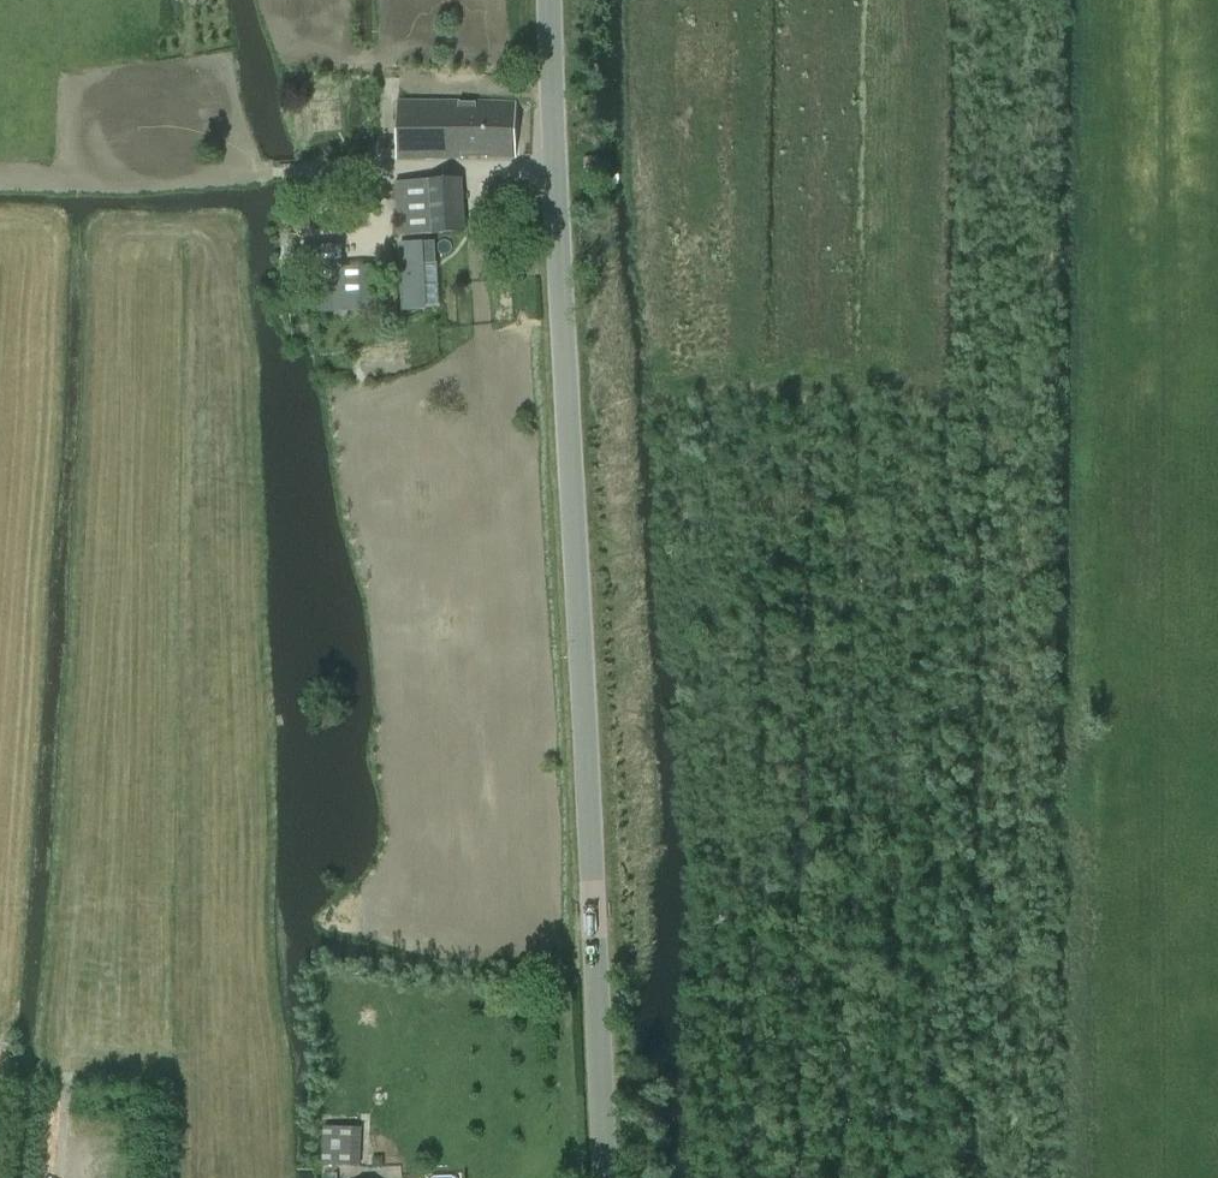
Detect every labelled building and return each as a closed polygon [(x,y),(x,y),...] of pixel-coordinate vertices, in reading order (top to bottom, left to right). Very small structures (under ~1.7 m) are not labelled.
[(399,103),(399,157),(516,155),(516,104),(461,103),(399,103)] [(593,157),(585,158),(586,174),(600,174),(599,157),(593,157)] [(400,236),(465,232),(462,177),(397,181),(400,236)] [(435,242),(400,243),(403,311),(427,310),(424,265),(436,264),(435,242)] [(380,266),(333,267),(333,252),(310,253),(311,313),(334,313),(334,311),(381,310),(380,266)] [(361,1167),(363,1127),(325,1126),(323,1165),(361,1167)] [(373,1156),(373,1168),(384,1168),(384,1156),(373,1156)]
